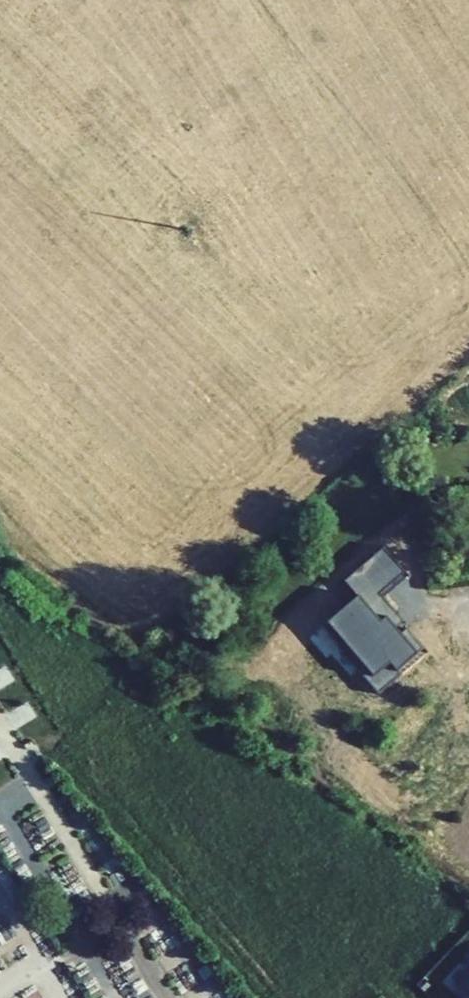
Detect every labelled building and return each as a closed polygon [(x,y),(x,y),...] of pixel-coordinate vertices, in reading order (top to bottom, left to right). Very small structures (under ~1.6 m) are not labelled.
[(364,676),(380,694),(425,654),(400,627),(404,623),(378,595),(405,572),(383,548),(344,583),(357,598),(328,624),(370,670),(364,676)] [(453,987),(467,997),(468,997),(468,968),(453,987)]
